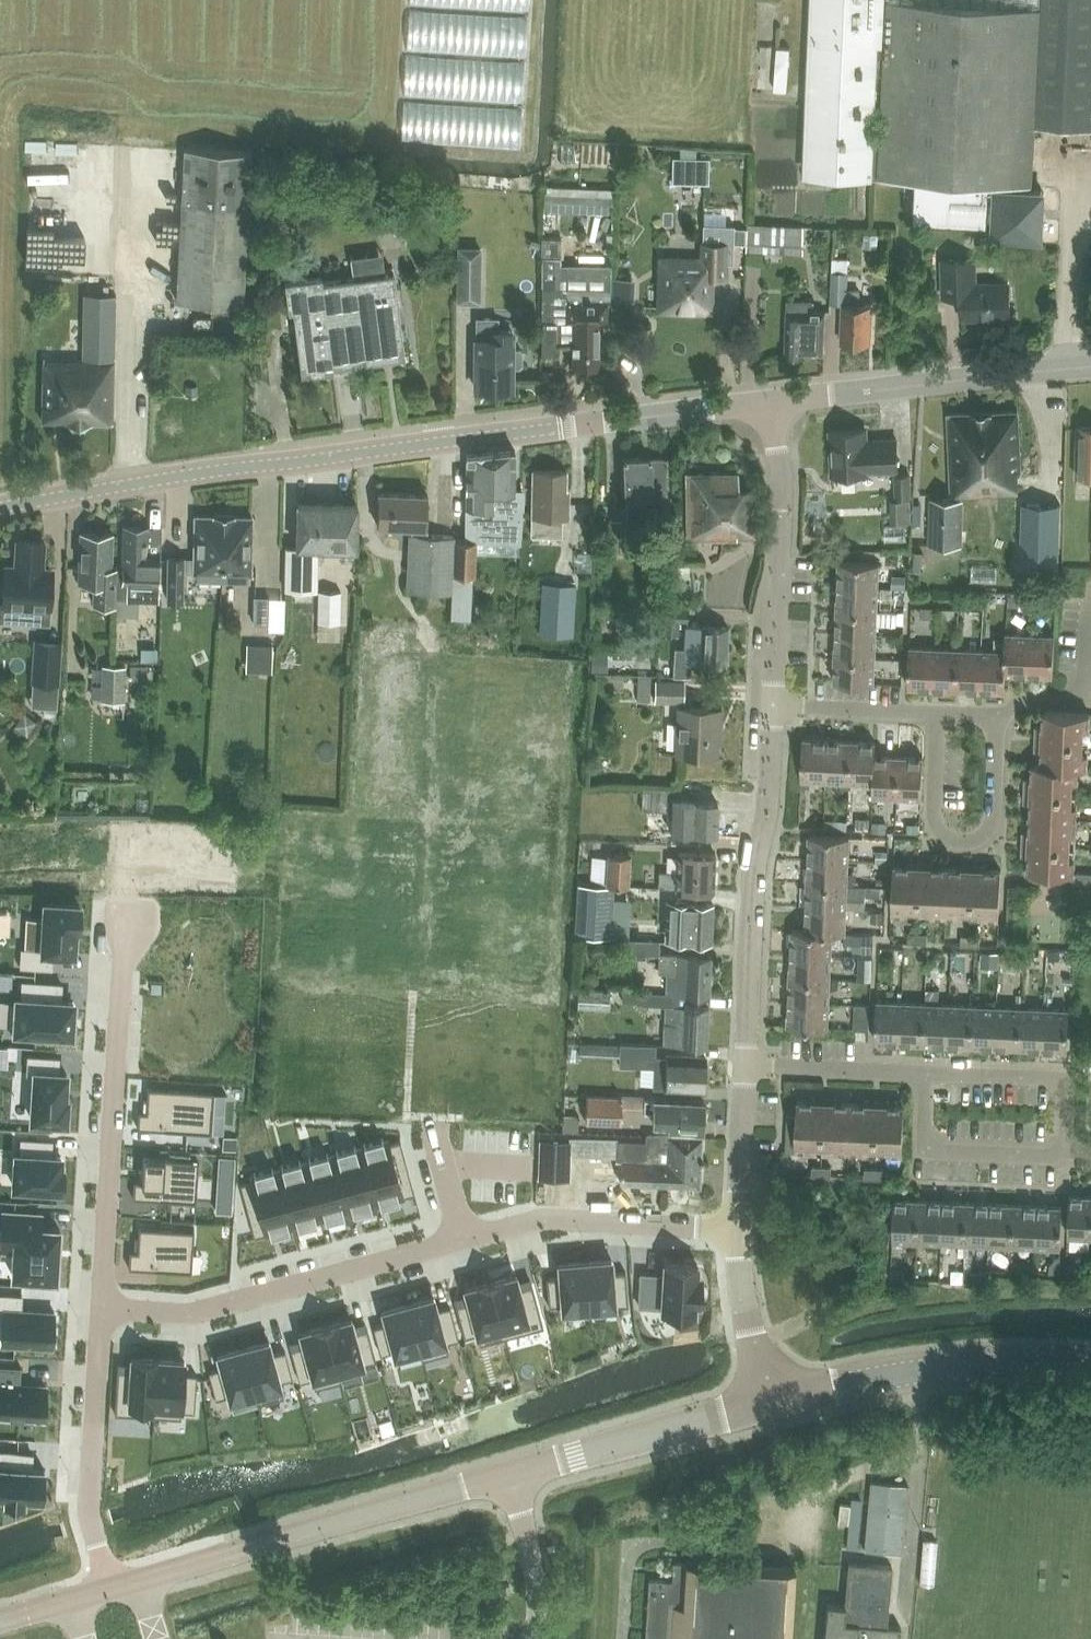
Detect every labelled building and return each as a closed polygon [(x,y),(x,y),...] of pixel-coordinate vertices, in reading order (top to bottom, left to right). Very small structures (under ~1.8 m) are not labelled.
[(749,10),(764,8),(763,0),(748,0),(749,10)] [(771,24),(783,25),(784,0),(772,0),(771,24)] [(814,37),(816,37),(881,40),(883,0),(815,0),(814,37)] [(875,177),(902,178),(916,178),(1030,184),(1030,185),(1032,185),(1035,125),(1043,0),(883,0),(881,40),(875,177)] [(765,90),(784,90),(785,45),(766,45),(765,90)] [(177,300),(242,303),(251,151),(185,147),(177,300)] [(703,181),(703,156),(667,155),(666,180),(703,181)] [(828,174),(808,173),(808,185),(827,186),(828,174)] [(1030,189),(1030,185),(1030,184),(916,178),(914,222),(989,225),(989,221),(993,221),(993,233),(996,236),(1040,239),(1043,236),(1044,220),(1045,220),(1046,209),(1044,209),(1045,193),(1042,190),(1030,189)] [(753,223),(753,252),(798,251),(798,223),(753,223)] [(664,259),(663,307),(710,308),(711,277),(726,278),(727,263),(733,263),(734,242),(745,243),(745,227),(734,227),(734,224),(703,224),(703,241),(702,241),(701,260),(664,259)] [(460,252),(460,285),(479,285),(479,252),(460,252)] [(542,256),(542,314),(567,314),(567,301),(606,301),(612,301),(611,263),(561,263),(561,256),(542,256)] [(975,258),(942,259),(943,297),(961,296),(962,319),(989,318),(989,320),(1011,320),(1010,282),(976,283),(975,258)] [(321,276),(284,281),(288,310),(293,310),(301,373),(333,369),(333,365),(358,362),(386,358),(386,356),(385,356),(384,350),(402,348),(402,349),(404,348),(394,272),(322,282),(321,276)] [(843,303),(842,341),(853,342),(855,344),(865,345),(867,342),(870,342),(871,305),(858,304),(859,291),(846,291),(846,303),(843,303)] [(86,292),(83,358),(112,359),(115,293),(86,292)] [(827,311),(814,311),(815,300),(787,299),(785,353),(806,355),(806,353),(825,354),(827,311)] [(606,301),(567,301),(567,314),(567,321),(573,321),(573,364),(599,364),(599,320),(606,320),(606,301)] [(477,322),(476,389),(495,389),(495,392),(507,392),(507,389),(512,389),(512,367),(519,368),(522,364),(522,352),(519,348),(512,348),(513,330),(495,330),(495,322),(477,322)] [(114,359),(112,359),(83,358),(42,356),(40,420),(64,421),(71,428),(82,428),(87,421),(111,422),(114,359)] [(186,377),(187,395),(197,395),(197,377),(186,377)] [(1018,492),(1017,472),(1021,472),(1018,411),(949,413),(952,495),(1018,492)] [(1090,476),(1090,426),(1078,426),(1076,476),(1090,476)] [(831,431),(832,475),(868,473),(868,471),(898,471),(897,439),(866,440),(866,429),(831,431)] [(453,540),(451,576),(474,576),(475,539),(519,541),(521,489),(513,489),(515,448),(467,454),(464,540),(453,540)] [(627,507),(643,506),(643,502),(654,501),(655,519),(669,519),(668,495),(665,495),(664,461),(660,458),(650,458),(650,456),(624,457),(627,507)] [(566,490),(566,470),(533,470),(532,534),(561,534),(561,516),(568,516),(568,491),(566,490)] [(754,489),(738,489),(738,472),(685,473),(687,540),(755,538),(754,489)] [(896,475),(897,497),(911,497),(910,474),(896,475)] [(453,533),(425,532),(427,494),(378,492),(377,525),(410,526),(410,532),(408,532),(406,590),(451,592),(451,576),(453,540),(453,533)] [(930,544),(962,545),(963,500),(932,499),(930,544)] [(285,590),(316,591),(317,546),(355,547),(356,503),(298,501),(296,545),(286,545),(285,590)] [(1022,502),(1020,567),(1059,568),(1061,504),(1022,502)] [(222,579),(223,513),(213,513),(213,515),(195,515),(194,557),(183,557),(183,555),(168,555),(167,598),(182,599),(183,570),(193,570),(193,571),(197,571),(197,578),(222,579)] [(223,513),(222,579),(247,580),(247,573),(250,573),(252,516),(234,516),(234,514),(223,513)] [(610,519),(612,550),(629,549),(627,518),(610,519)] [(116,568),(115,598),(116,598),(127,598),(127,599),(158,601),(160,551),(147,550),(148,526),(124,525),(122,564),(116,564),(116,568)] [(80,533),(78,583),(93,583),(92,604),(116,605),(116,598),(115,598),(116,568),(112,568),(113,533),(80,533)] [(2,603),(0,603),(0,619),(1,620),(12,621),(16,617),(17,606),(36,607),(36,616),(37,617),(50,617),(53,573),(46,573),(47,568),(42,568),(44,542),(17,540),(15,566),(5,565),(2,603)] [(839,561),(838,584),(878,586),(879,562),(839,561)] [(542,583),(539,633),(572,635),(575,585),(542,583)] [(838,584),(837,608),(877,610),(878,586),(838,584)] [(317,621),(339,621),(340,590),(318,590),(317,621)] [(253,622),(268,622),(268,596),(254,596),(253,622)] [(665,605),(663,631),(678,632),(679,618),(687,619),(688,606),(665,605)] [(837,608),(836,632),(876,633),(877,610),(837,608)] [(684,664),(726,665),(727,626),(685,625),(684,664)] [(836,632),(835,656),(876,657),(876,633),(836,632)] [(1030,672),(1031,633),(1005,632),(1005,649),(1007,649),(1006,671),(1030,672)] [(1054,673),(1055,634),(1031,633),(1030,672),(1054,673)] [(247,667),(268,668),(269,642),(248,641),(247,667)] [(908,686),(932,687),(934,647),(909,646),(908,686)] [(932,687),(957,688),(958,647),(934,647),(932,687)] [(957,688),(981,689),(983,648),(958,647),(957,688)] [(1005,690),(1006,671),(1007,649),(1005,649),(983,648),(981,689),(1005,690)] [(60,650),(40,649),(37,706),(56,707),(60,650)] [(835,656),(835,679),(875,681),(876,657),(835,656)] [(370,669),(367,713),(394,714),(396,671),(370,669)] [(394,714),(394,715),(420,717),(420,716),(423,672),(396,671),(394,714)] [(655,699),(683,701),(684,681),(656,679),(655,699)] [(676,752),(715,754),(716,725),(720,725),(720,708),(679,706),(676,752)] [(1042,737),(1089,739),(1090,712),(1043,710),(1043,724),(1036,724),(1036,727),(1042,728),(1042,737)] [(1088,766),(1089,739),(1042,737),(1042,746),(1035,746),(1035,749),(1041,749),(1041,764),(1079,765),(1088,766)] [(829,740),(804,739),(802,787),(811,787),(811,778),(827,779),(829,740)] [(827,779),(840,779),(839,788),(848,789),(849,780),(851,780),(853,741),(829,740),(827,779)] [(876,781),(877,755),(877,742),(853,741),(851,780),(875,781),(876,781)] [(899,797),(901,756),(877,755),(876,781),(875,781),(874,796),(899,797)] [(922,798),(924,757),(901,756),(899,797),(922,798)] [(1078,791),(1079,765),(1041,764),(1033,763),(1032,778),(1026,777),(1026,781),(1032,781),(1032,789),(1078,791)] [(664,788),(644,786),(642,808),(662,810),(664,788)] [(1077,818),(1078,791),(1032,789),(1031,798),(1025,797),(1025,801),(1031,801),(1031,816),(1077,818)] [(671,832),(715,833),(715,802),(672,800),(671,832)] [(1076,847),(1077,818),(1031,816),(1030,831),(1024,831),(1024,834),(1030,834),(1029,845),(1076,847)] [(809,835),(808,858),(849,860),(850,837),(809,835)] [(1075,871),(1076,847),(1029,845),(1029,856),(1023,856),(1022,859),(1029,859),(1028,869),(1042,870),(1051,870),(1061,870),(1070,871),(1075,871)] [(604,871),(603,852),(589,853),(590,872),(604,871)] [(659,871),(659,887),(712,890),(714,853),(678,852),(677,872),(659,871)] [(605,885),(627,886),(629,854),(607,853),(605,885)] [(808,858),(807,882),(848,884),(849,860),(808,858)] [(918,912),(920,864),(911,864),(911,860),(908,859),(907,864),(894,863),(891,911),(918,912)] [(945,914),(947,866),(933,865),(933,861),(930,860),(930,865),(920,864),(918,912),(945,914)] [(972,915),(974,867),(964,867),(965,862),(961,862),(961,866),(947,866),(945,914),(972,915)] [(972,915),(999,917),(1001,868),(986,868),(986,863),(983,863),(983,867),(974,867),(972,915)] [(1051,870),(1042,870),(1042,880),(1051,880),(1051,870)] [(1051,870),(1051,880),(1060,880),(1061,870),(1051,870)] [(1061,870),(1060,880),(1070,881),(1070,871),(1061,870)] [(1075,871),(1070,871),(1070,881),(1079,881),(1079,871),(1075,871)] [(1079,871),(1079,881),(1088,881),(1089,871),(1079,871)] [(847,907),(847,898),(864,899),(865,885),(848,884),(807,882),(806,906),(847,907)] [(577,885),(575,935),(610,937),(612,886),(577,885)] [(1009,885),(1009,895),(1019,895),(1019,885),(1009,885)] [(1009,895),(1008,904),(1019,904),(1019,895),(1009,895)] [(670,941),(710,942),(712,903),(671,901),(670,941)] [(22,948),(21,965),(51,967),(52,952),(74,953),(75,937),(76,927),(78,928),(78,924),(80,924),(80,922),(78,922),(79,910),(81,910),(81,908),(79,908),(79,905),(45,903),(44,919),(26,918),(24,948),(22,948)] [(1008,904),(1008,913),(1018,914),(1019,904),(1008,904)] [(806,906),(805,929),(832,930),(832,932),(846,932),(847,907),(806,906)] [(1008,923),(1018,923),(1018,914),(1008,913),(1008,923)] [(89,956),(92,914),(81,914),(78,956),(89,956)] [(791,928),(790,953),(831,954),(832,932),(832,930),(805,929),(791,928)] [(909,933),(908,943),(918,943),(919,933),(909,933)] [(919,933),(918,943),(928,943),(928,933),(919,933)] [(871,952),(872,934),(854,934),(854,952),(871,952)] [(962,935),(961,945),(971,945),(971,935),(962,935)] [(971,935),(971,945),(981,946),(981,936),(971,935)] [(623,939),(623,952),(627,952),(627,957),(646,958),(646,953),(659,953),(660,940),(623,939)] [(96,948),(96,969),(107,969),(108,949),(96,948)] [(895,948),(894,965),(904,966),(905,949),(895,948)] [(915,949),(905,949),(904,966),(914,966),(915,949)] [(710,955),(659,953),(658,972),(667,972),(666,992),(666,994),(685,995),(708,996),(710,955)] [(790,953),(789,977),(830,979),(831,954),(790,953)] [(872,957),(858,957),(858,968),(871,968),(872,957)] [(789,977),(788,1001),(829,1003),(830,979),(789,977)] [(73,1015),(73,1001),(60,1000),(61,983),(22,980),(21,998),(17,997),(15,1030),(37,1031),(37,1036),(55,1037),(55,1033),(71,1034),(72,1031),(73,1031),(73,1029),(72,1029),(72,1017),(74,1017),(74,1015),(73,1015)] [(609,990),(579,989),(578,1006),(608,1007),(609,990)] [(640,1003),(665,1005),(664,1045),(706,1046),(707,1007),(685,1006),(685,995),(666,994),(666,992),(641,991),(640,1003)] [(875,1040),(899,1041),(901,1001),(877,1000),(875,1040)] [(788,1001),(787,1025),(828,1027),(829,1003),(788,1001)] [(899,1041),(923,1042),(925,1002),(901,1001),(899,1041)] [(923,1042),(947,1043),(949,1003),(925,1002),(923,1042)] [(870,1004),(855,1003),(854,1029),(869,1029),(870,1004)] [(947,1043),(971,1044),(973,1004),(949,1003),(947,1043)] [(971,1044),(995,1045),(997,1005),(973,1004),(971,1044)] [(995,1045),(1019,1046),(1021,1006),(997,1005),(995,1045)] [(1019,1046),(1043,1047),(1045,1007),(1021,1006),(1019,1046)] [(1045,1007),(1043,1047),(1067,1048),(1069,1008),(1045,1007)] [(578,1041),(577,1054),(619,1056),(619,1044),(578,1041)] [(619,1056),(618,1064),(654,1066),(652,1087),(664,1088),(664,1087),(704,1089),(705,1055),(667,1053),(666,1061),(654,1060),(655,1044),(619,1042),(619,1044),(619,1056)] [(65,1098),(66,1073),(58,1072),(59,1057),(28,1055),(27,1072),(35,1072),(32,1119),(66,1121),(66,1118),(68,1118),(68,1116),(66,1116),(67,1104),(69,1104),(69,1102),(67,1102),(68,1098),(65,1098)] [(147,1087),(146,1111),(138,1110),(137,1127),(211,1132),(213,1091),(147,1087)] [(621,1096),(586,1095),(585,1120),(620,1121),(621,1096)] [(822,1149),(824,1101),(816,1101),(816,1096),(813,1096),(812,1100),(797,1100),(796,1115),(796,1124),(795,1133),(795,1143),(795,1147),(822,1149)] [(848,1150),(851,1102),(836,1102),(837,1097),(833,1097),(833,1101),(824,1101),(822,1149),(848,1150)] [(643,1098),(643,1111),(652,1112),(652,1122),(667,1122),(667,1127),(703,1129),(703,1119),(706,1117),(707,1107),(704,1105),(704,1100),(653,1098),(643,1098)] [(875,1152),(878,1104),(869,1103),(869,1099),(866,1099),(865,1103),(851,1102),(848,1150),(875,1152)] [(902,1153),(904,1105),(891,1104),(891,1100),(887,1100),(887,1104),(878,1104),(875,1152),(902,1153)] [(787,1114),(787,1123),(796,1124),(796,1115),(787,1114)] [(787,1123),(786,1133),(795,1133),(796,1124),(787,1123)] [(786,1133),(786,1142),(795,1143),(795,1133),(786,1133)] [(617,1155),(616,1159),(620,1159),(619,1182),(659,1184),(696,1185),(700,1184),(702,1136),(647,1134),(646,1141),(618,1140),(617,1140),(617,1155)] [(236,1148),(236,1137),(223,1136),(223,1148),(236,1148)] [(395,1164),(393,1153),(390,1143),(388,1137),(360,1145),(368,1174),(396,1167),(395,1164)] [(569,1137),(569,1140),(569,1154),(617,1155),(617,1140),(618,1140),(618,1138),(569,1137)] [(62,1189),(63,1167),(61,1167),(61,1156),(51,1155),(52,1140),(21,1138),(20,1153),(16,1153),(14,1186),(62,1189)] [(541,1139),(539,1178),(568,1180),(569,1154),(569,1140),(541,1139)] [(400,1140),(390,1143),(393,1153),(403,1150),(400,1140)] [(786,1142),(785,1152),(795,1152),(795,1147),(795,1143),(786,1142)] [(368,1174),(360,1145),(332,1152),(340,1182),(368,1174)] [(403,1150),(393,1153),(395,1164),(406,1161),(403,1150)] [(340,1182),(332,1152),(305,1159),(305,1160),(313,1189),(340,1182)] [(235,1156),(220,1155),(218,1177),(234,1178),(235,1156)] [(143,1157),(142,1180),(134,1180),(133,1197),(196,1201),(199,1160),(143,1157)] [(313,1189),(305,1160),(277,1167),(285,1197),(313,1189)] [(406,1161),(395,1164),(396,1167),(398,1174),(409,1172),(406,1161)] [(812,1175),(812,1176),(822,1176),(822,1166),(813,1166),(812,1175)] [(822,1166),(822,1176),(832,1176),(832,1166),(822,1166)] [(285,1197),(277,1167),(249,1175),(250,1180),(253,1191),(256,1201),(257,1204),(285,1197)] [(401,1185),(398,1174),(396,1167),(368,1174),(376,1204),(404,1196),(404,1195),(401,1185)] [(865,1168),(865,1178),(875,1178),(875,1168),(865,1168)] [(875,1168),(875,1178),(885,1179),(885,1169),(875,1168)] [(411,1182),(409,1172),(398,1174),(401,1185),(411,1182)] [(376,1204),(368,1174),(340,1182),(348,1211),(376,1204)] [(253,1191),(250,1180),(240,1183),(243,1194),(253,1191)] [(348,1211),(340,1182),(313,1189),(321,1219),(348,1211)] [(411,1182),(401,1185),(404,1195),(414,1193),(411,1182)] [(321,1219),(313,1189),(285,1197),(293,1226),(321,1219)] [(253,1191),(243,1194),(246,1204),(256,1201),(253,1191)] [(293,1226),(285,1197),(257,1204),(259,1212),(262,1222),(264,1233),(265,1234),(293,1226)] [(1070,1198),(1068,1236),(1090,1237),(1090,1198),(1070,1198)] [(231,1212),(232,1200),(217,1199),(216,1211),(231,1212)] [(892,1240),(917,1241),(918,1200),(894,1199),(892,1240)] [(917,1241),(941,1242),(942,1201),(918,1200),(917,1241)] [(256,1201),(246,1204),(248,1215),(259,1212),(257,1204),(256,1201)] [(941,1242),(965,1243),(966,1203),(942,1201),(941,1242)] [(965,1243),(989,1244),(990,1204),(966,1203),(965,1243)] [(989,1244),(1013,1245),(1014,1205),(990,1204),(989,1244)] [(1013,1245),(1037,1246),(1039,1206),(1014,1205),(1013,1245)] [(1039,1206),(1037,1246),(1061,1247),(1063,1207),(1039,1206)] [(56,1278),(60,1228),(40,1227),(41,1214),(3,1211),(2,1230),(1,1249),(14,1250),(13,1275),(56,1278)] [(259,1212),(248,1215),(251,1225),(262,1222),(259,1212)] [(264,1233),(262,1222),(251,1225),(254,1236),(264,1233)] [(139,1226),(137,1250),(129,1250),(129,1267),(192,1270),(194,1230),(139,1226)] [(625,1270),(612,1271),(611,1258),(585,1260),(588,1307),(628,1304),(625,1270)] [(588,1307),(585,1260),(558,1262),(559,1275),(546,1276),(548,1305),(561,1304),(562,1309),(588,1307)] [(664,1261),(663,1274),(641,1273),(639,1305),(661,1306),(661,1308),(694,1310),(695,1301),(699,1301),(700,1273),(697,1273),(697,1263),(664,1261)] [(532,1283),(519,1286),(516,1274),(490,1281),(505,1336),(543,1326),(532,1283)] [(505,1336),(490,1281),(465,1288),(468,1300),(455,1303),(464,1336),(477,1333),(479,1343),(505,1336)] [(2,1343),(52,1346),(54,1311),(20,1309),(21,1295),(0,1293),(0,1309),(4,1310),(2,1343)] [(449,1305),(437,1308),(433,1296),(408,1303),(420,1348),(419,1348),(422,1358),(448,1351),(446,1341),(458,1337),(449,1305)] [(420,1348),(408,1303),(382,1310),(386,1322),(373,1326),(380,1353),(393,1350),(394,1355),(419,1348),(420,1348)] [(367,1327),(354,1331),(351,1318),(325,1325),(338,1370),(339,1370),(376,1360),(367,1327)] [(342,1380),(339,1370),(338,1370),(325,1325),(300,1332),(303,1345),(291,1348),(300,1380),(312,1377),(315,1387),(342,1380)] [(284,1395),(280,1380),(292,1377),(285,1350),(272,1353),(269,1340),(243,1347),(255,1392),(254,1392),(257,1403),(284,1395)] [(255,1392),(243,1347),(218,1354),(221,1367),(208,1370),(216,1398),(228,1394),(230,1399),(254,1392),(255,1392)] [(154,1415),(158,1358),(131,1357),(130,1370),(117,1369),(114,1413),(154,1415)] [(197,1374),(183,1373),(184,1360),(158,1358),(154,1415),(181,1417),(181,1410),(194,1411),(197,1374)] [(45,1385),(20,1383),(21,1366),(0,1364),(0,1416),(43,1419),(45,1385)] [(422,1374),(427,1387),(441,1381),(436,1369),(422,1374)] [(394,1430),(390,1418),(378,1422),(382,1434),(394,1430)] [(31,1467),(32,1453),(0,1451),(0,1455),(0,1495),(5,1495),(4,1500),(24,1501),(25,1497),(42,1498),(44,1468),(31,1467)] [(861,1550),(898,1554),(906,1487),(869,1482),(861,1550)] [(919,1517),(918,1537),(930,1538),(930,1518),(919,1517)] [(922,1568),(925,1548),(914,1546),(912,1567),(922,1568)] [(795,1568),(674,1561),(673,1580),(650,1579),(646,1638),(791,1638),(795,1568)] [(824,1638),(900,1638),(901,1626),(886,1625),(892,1565),(849,1561),(847,1583),(846,1583),(845,1593),(846,1593),(845,1605),(827,1604),(824,1638)]
